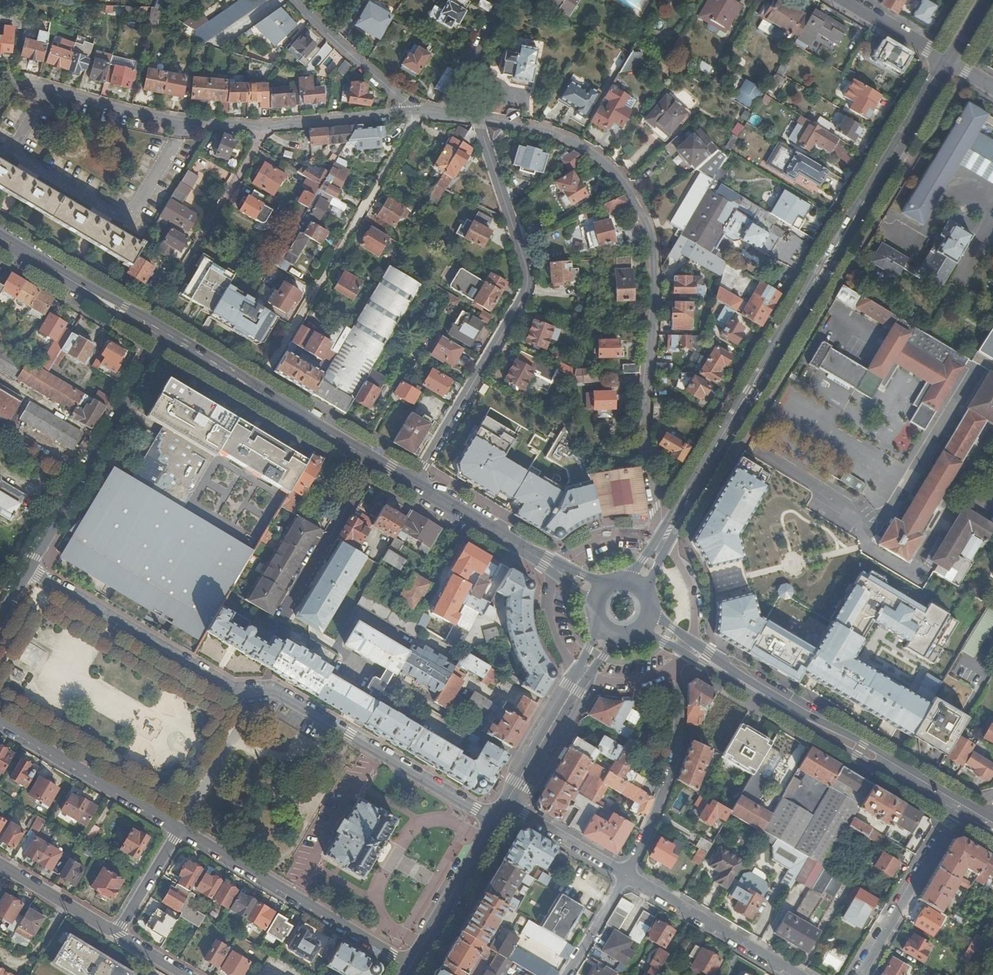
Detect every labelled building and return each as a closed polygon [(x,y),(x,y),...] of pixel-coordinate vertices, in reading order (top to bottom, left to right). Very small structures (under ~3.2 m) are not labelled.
[(154,8),(161,12),(166,0),(157,0),(154,8)] [(259,0),(239,0),(206,23),(193,31),(192,42),(200,44),(261,3),(259,0)] [(469,2),(466,0),(447,0),(446,2),(441,12),(434,8),(428,17),(448,29),(452,22),(456,24),(469,2)] [(446,2),(442,0),(438,0),(434,8),(441,12),(446,2)] [(492,7),(481,0),(480,0),(476,6),(488,13),(492,7)] [(577,0),(549,0),(547,4),(567,16),(577,0)] [(736,13),(728,9),(731,3),(726,0),(708,0),(698,18),(724,33),(736,13)] [(797,36),(807,19),(775,0),(771,7),(765,3),(759,15),(790,34),(791,32),(797,36)] [(894,13),(902,0),(882,0),(879,4),(894,13)] [(911,17),(924,25),(936,5),(928,0),(918,0),(914,8),(916,9),(911,17)] [(379,40),(392,17),(368,2),(354,25),(379,40)] [(728,9),(736,13),(739,8),(731,3),(728,9)] [(111,7),(103,6),(102,13),(101,14),(111,14),(111,7)] [(156,25),(158,11),(152,7),(149,7),(146,24),(156,25)] [(295,25),(278,8),(276,10),(294,27),(295,25)] [(294,27),(276,10),(255,25),(275,44),(294,27)] [(193,31),(206,23),(198,11),(180,24),(186,27),(193,31)] [(844,30),(812,11),(807,19),(797,36),(795,39),(804,45),(807,46),(814,34),(835,46),(844,30)] [(0,13),(0,22),(10,23),(10,28),(3,28),(3,38),(0,37),(0,54),(3,54),(3,52),(10,53),(12,28),(20,29),(21,15),(0,13)] [(762,20),(757,28),(769,35),(773,26),(762,20)] [(183,32),(188,35),(192,31),(186,27),(183,32)] [(34,60),(42,62),(46,46),(48,35),(38,33),(36,43),(24,41),(20,56),(28,58),(28,61),(34,62),(34,60)] [(303,58),(313,47),(305,38),(303,41),(299,37),(291,46),(303,58)] [(801,49),(804,45),(795,39),(792,44),(801,49)] [(908,56),(882,40),(872,57),(883,64),(885,61),(899,70),(908,56)] [(57,67),(65,70),(66,68),(70,54),(73,44),(62,41),(59,50),(49,48),(44,63),(52,66),(52,67),(57,69),(57,67)] [(79,69),(84,71),(87,59),(92,45),(83,43),(82,46),(74,44),(73,44),(70,54),(73,55),(69,69),(68,72),(77,74),(79,69)] [(428,54),(412,45),(400,65),(416,74),(428,54)] [(300,61),(299,62),(304,67),(308,63),(303,58),(291,46),(287,50),(300,61)] [(508,87),(528,90),(529,83),(531,83),(534,64),(536,50),(517,46),(515,56),(504,54),(500,75),(509,77),(508,87)] [(308,63),(318,51),(313,47),(303,58),(308,63)] [(614,70),(619,73),(619,71),(630,54),(625,51),(621,51),(612,65),(614,70)] [(95,52),(93,60),(108,64),(110,56),(95,52)] [(630,54),(619,71),(642,70),(640,53),(630,54)] [(88,78),(93,60),(87,59),(84,71),(82,77),(88,78)] [(88,78),(103,82),(108,65),(108,64),(93,60),(88,78)] [(351,67),(344,61),(336,71),(342,76),(351,67)] [(701,61),(696,69),(707,75),(712,67),(701,61)] [(788,67),(782,63),(776,72),(782,76),(788,67)] [(108,65),(103,82),(127,89),(131,74),(134,75),(135,70),(132,69),(132,71),(108,65)] [(443,95),(456,73),(447,68),(434,89),(443,95)] [(143,90),(162,93),(166,73),(147,70),(143,90)] [(166,73),(162,93),(181,97),(185,77),(166,73)] [(772,94),(781,79),(774,75),(765,90),(772,94)] [(310,90),(310,89),(309,84),(309,77),(296,77),(297,93),(310,90)] [(190,99),(207,100),(208,80),(192,78),(190,99)] [(221,117),(227,118),(226,103),(226,102),(223,102),(224,81),(208,80),(207,100),(220,101),(221,117)] [(226,102),(226,103),(246,102),(246,84),(247,83),(232,83),(232,80),(228,80),(226,102)] [(764,91),(745,80),(739,90),(739,91),(757,101),(758,101),(764,91)] [(583,117),(598,94),(588,88),(586,92),(568,81),(558,98),(570,106),(571,104),(577,108),(574,112),(583,117)] [(878,94),(855,81),(845,98),(852,102),(848,110),(864,120),(872,106),(871,106),(878,94)] [(246,84),(246,102),(258,102),(259,108),(267,108),(265,83),(247,83),(246,84)] [(364,90),(365,86),(350,84),(348,104),(368,106),(369,95),(366,95),(364,94),(364,90)] [(612,84),(591,119),(606,129),(611,121),(621,127),(631,112),(629,110),(621,105),(628,95),(612,84)] [(297,93),(298,103),(302,102),(302,104),(311,103),(311,105),(317,104),(317,103),(323,102),(321,87),(310,89),(310,90),(297,93)] [(270,108),(292,106),(291,94),(281,94),(281,88),(268,88),(270,108)] [(752,110),(757,101),(739,91),(734,99),(752,110)] [(763,94),(759,101),(761,103),(765,105),(769,98),(763,94)] [(636,99),(628,95),(621,105),(629,110),(636,99)] [(665,138),(686,114),(665,97),(645,121),(665,138)] [(759,101),(752,112),(752,113),(755,114),(761,103),(759,101)] [(965,148),(968,143),(992,158),(992,140),(976,130),(982,120),(992,127),(992,118),(986,113),(967,101),(928,166),(901,211),(920,223),(957,162),(965,148)] [(757,126),(761,118),(752,114),(749,122),(757,126)] [(828,152),(836,138),(825,132),(813,125),(799,116),(795,123),(804,129),(796,144),(807,151),(812,142),(828,152)] [(813,125),(825,132),(830,124),(818,117),(813,125)] [(851,142),(859,128),(843,118),(835,132),(851,142)] [(732,133),(736,136),(742,127),(738,124),(732,133)] [(741,134),(743,135),(749,126),(747,124),(741,134)] [(361,125),(355,126),(349,138),(358,139),(358,144),(363,143),(363,149),(380,148),(379,141),(378,128),(361,129),(361,125)] [(355,126),(326,129),(326,145),(345,143),(346,143),(349,138),(355,126)] [(461,143),(468,132),(459,127),(446,147),(445,147),(433,168),(443,174),(460,145),(461,143)] [(475,137),(471,127),(468,132),(461,143),(468,147),(475,137)] [(492,140),(501,131),(488,128),(492,140)] [(326,129),(308,130),(310,159),(315,154),(326,145),(326,129)] [(676,151),(694,170),(696,168),(705,160),(717,150),(700,132),(693,138),(691,136),(682,145),(675,137),(664,148),(671,156),(676,151)] [(680,134),(675,137),(682,145),(691,136),(687,132),(682,137),(680,134)] [(225,159),(233,139),(222,135),(214,154),(225,159)] [(729,151),(737,138),(732,135),(724,148),(729,151)] [(818,185),(827,171),(778,142),(765,164),(791,180),(796,173),(798,169),(802,171),(800,175),(818,185)] [(470,152),(471,149),(468,147),(461,143),(460,145),(470,152)] [(992,183),(992,158),(968,143),(965,148),(957,162),(992,183)] [(460,145),(443,174),(436,185),(444,189),(451,178),(452,179),(460,165),(461,166),(470,152),(460,145)] [(525,149),(518,147),(513,164),(520,167),(519,170),(533,175),(534,171),(542,173),(547,156),(540,154),(540,152),(526,147),(525,149)] [(726,157),(717,150),(705,160),(718,171),(720,168),(726,157)] [(579,155),(573,151),(562,161),(566,166),(579,155)] [(328,162),(332,165),(334,162),(338,156),(333,153),(328,162)] [(310,159),(307,161),(309,163),(317,156),(315,154),(310,159)] [(579,155),(566,166),(569,169),(584,158),(579,155)] [(338,156),(334,162),(344,168),(347,161),(338,156)] [(673,237),(677,239),(679,236),(706,191),(712,181),(718,171),(705,160),(696,168),(704,174),(703,175),(701,174),(671,225),(678,229),(673,237)] [(0,162),(0,190),(129,266),(136,256),(141,246),(0,162)] [(337,189),(348,170),(344,168),(334,162),(332,165),(328,173),(319,186),(318,189),(327,194),(331,196),(333,191),(325,186),(327,183),(337,189)] [(285,176),(264,164),(252,184),(271,196),(281,178),(283,179),(285,176)] [(303,166),(295,172),(307,179),(319,186),(328,173),(320,169),(317,174),(303,166)] [(720,168),(718,171),(712,181),(717,184),(725,171),(720,168)] [(180,182),(179,182),(159,216),(169,222),(170,221),(187,231),(196,217),(179,206),(196,178),(186,172),(180,182)] [(585,196),(571,172),(556,181),(557,182),(556,183),(560,190),(561,190),(569,204),(585,196)] [(319,186),(307,179),(303,186),(306,188),(297,202),(291,212),(301,218),(301,217),(313,197),(315,193),(318,189),(319,186)] [(717,184),(712,181),(706,191),(712,195),(718,185),(717,184)] [(441,195),(444,189),(436,185),(428,199),(433,201),(438,193),(441,195)] [(706,191),(679,236),(714,256),(724,239),(731,242),(731,243),(738,241),(739,240),(766,256),(777,239),(767,233),(771,226),(740,208),(737,213),(733,210),(740,197),(718,185),(712,195),(706,191)] [(279,205),(253,190),(248,198),(247,197),(238,211),(262,226),(270,211),(272,212),(275,211),(279,205)] [(776,218),(798,231),(805,220),(801,217),(808,206),(781,190),(768,214),(776,218)] [(328,203),(332,196),(331,196),(327,194),(325,198),(323,198),(322,200),(319,198),(308,215),(317,220),(328,203)] [(332,196),(328,203),(342,211),(346,204),(332,196)] [(627,204),(622,196),(598,207),(600,211),(605,209),(607,213),(627,204)] [(768,214),(740,197),(733,210),(737,213),(740,208),(771,226),(776,218),(768,214)] [(393,227),(404,210),(387,199),(377,217),(393,227)] [(412,207),(419,211),(422,205),(416,201),(412,207)] [(415,209),(410,216),(415,219),(419,212),(415,209)] [(597,214),(595,209),(583,214),(585,219),(597,214)] [(299,221),(301,218),(291,212),(289,211),(285,218),(297,225),(299,221)] [(485,229),(490,218),(476,211),(462,237),(480,247),(489,231),(485,229)] [(307,237),(312,240),(314,236),(321,240),(326,232),(301,217),(301,218),(299,221),(307,225),(301,234),(306,237),(307,237)] [(297,225),(294,229),(298,232),(301,234),(307,225),(299,221),(297,225)] [(588,248),(613,242),(608,221),(591,226),(593,231),(584,234),(588,248)] [(939,289),(971,235),(947,221),(917,271),(915,274),(939,289)] [(591,226),(583,228),(584,234),(593,231),(591,226)] [(387,238),(370,227),(359,247),(375,257),(387,238)] [(155,250),(167,257),(173,248),(178,251),(186,238),(169,228),(155,250)] [(279,268),(283,271),(289,262),(292,264),(307,237),(306,237),(301,234),(298,232),(294,229),(281,251),(273,265),(279,268)] [(791,246),(798,234),(790,229),(782,241),(791,246)] [(677,239),(667,255),(676,260),(680,253),(720,276),(724,262),(721,260),(714,256),(679,236),(677,239)] [(714,256),(721,260),(731,242),(724,239),(714,256)] [(905,263),(907,260),(881,245),(870,263),(895,278),(901,269),(905,263)] [(202,260),(209,264),(211,260),(201,254),(193,267),(197,269),(202,260)] [(129,266),(126,272),(142,282),(152,267),(136,256),(129,266)] [(631,301),(629,257),(603,259),(603,266),(616,265),(616,272),(614,272),(615,302),(631,301)] [(188,301),(202,309),(210,314),(232,278),(224,273),(209,264),(202,260),(197,269),(186,287),(181,296),(188,301)] [(230,330),(233,332),(251,302),(260,287),(257,285),(264,274),(243,260),(234,274),(232,278),(210,314),(208,317),(215,321),(217,318),(232,327),(230,330)] [(567,262),(548,264),(549,283),(576,282),(575,269),(567,270),(567,262)] [(728,291),(740,271),(724,262),(720,276),(717,284),(728,291)] [(917,271),(905,263),(901,269),(937,292),(939,289),(915,274),(917,271)] [(447,265),(441,277),(449,281),(454,269),(447,265)] [(311,395),(343,414),(353,398),(369,370),(419,285),(388,266),(375,288),(349,331),(335,355),(331,361),(323,374),(311,395)] [(232,278),(234,274),(226,269),(224,273),(232,278)] [(472,302),(483,283),(460,269),(458,270),(448,286),(448,288),(472,302)] [(350,299),(360,282),(344,272),(334,289),(350,299)] [(499,292),(504,282),(489,273),(483,283),(472,302),(488,312),(500,292),(499,292)] [(25,282),(10,274),(2,288),(1,290),(15,298),(25,282)] [(671,277),(671,293),(677,293),(677,298),(703,299),(703,286),(700,286),(700,277),(671,277)] [(760,327),(779,294),(752,278),(750,282),(757,286),(746,304),(716,287),(712,299),(760,327)] [(39,291),(25,282),(15,298),(29,307),(39,291)] [(260,287),(251,302),(262,309),(266,303),(283,313),(291,302),(293,304),(299,294),(282,283),(276,293),(262,284),(260,287)] [(186,304),(188,301),(181,296),(186,287),(183,285),(175,298),(186,304)] [(842,285),(834,299),(850,308),(858,295),(842,285)] [(441,298),(445,293),(437,288),(433,293),(441,298)] [(53,299),(39,291),(29,307),(33,309),(43,315),(53,299)] [(445,293),(441,298),(445,300),(455,306),(458,301),(445,293)] [(907,422),(922,431),(934,411),(936,412),(967,359),(858,295),(852,305),(854,307),(853,307),(882,325),(885,322),(891,325),(864,370),(828,349),(830,346),(821,341),(807,364),(815,370),(817,368),(868,399),(877,385),(882,388),(896,366),(924,382),(910,405),(916,409),(907,422)] [(251,302),(233,332),(243,338),(245,335),(258,343),(261,341),(265,336),(264,332),(264,331),(273,316),(262,309),(251,302)] [(672,309),(670,309),(669,330),(688,331),(690,305),(673,304),(672,309)] [(40,320),(43,315),(33,309),(30,314),(40,320)] [(200,313),(208,318),(208,317),(210,314),(202,309),(200,313)] [(468,346),(481,325),(460,311),(447,333),(468,346)] [(476,319),(484,323),(489,316),(480,311),(476,319)] [(70,333),(71,332),(63,327),(65,324),(50,314),(40,331),(54,340),(37,368),(46,373),(52,364),(70,333)] [(547,319),(535,314),(524,342),(544,349),(548,338),(554,340),(558,330),(545,325),(547,319)] [(267,332),(276,318),(273,316),(264,331),(264,332),(267,332)] [(215,321),(230,330),(232,327),(217,318),(215,321)] [(734,344),(739,335),(737,333),(740,329),(727,321),(726,322),(721,319),(716,319),(714,322),(716,327),(721,330),(719,334),(734,344)] [(300,325),(289,343),(320,361),(323,356),(327,350),(335,355),(349,331),(334,322),(329,330),(325,341),(300,325)] [(971,361),(989,372),(992,374),(992,324),(971,361)] [(92,347),(70,333),(52,364),(56,366),(64,352),(85,365),(90,357),(87,355),(92,347)] [(245,335),(243,338),(255,344),(258,343),(245,335)] [(716,372),(718,368),(706,361),(695,354),(699,348),(697,347),(700,336),(667,335),(666,347),(677,347),(677,349),(686,349),(686,348),(689,348),(693,352),(689,357),(696,361),(695,362),(702,367),(698,374),(713,383),(718,374),(716,372)] [(450,365),(460,348),(441,337),(430,355),(438,361),(440,358),(450,365)] [(599,358),(618,357),(618,341),(598,342),(599,358)] [(123,353),(108,344),(101,354),(104,356),(101,362),(115,371),(119,365),(116,363),(123,353)] [(272,372),(311,395),(323,374),(303,363),(290,354),(293,349),(288,346),(272,372)] [(706,361),(718,368),(721,364),(724,365),(729,356),(714,347),(706,361)] [(26,364),(0,348),(0,369),(16,379),(26,364)] [(420,353),(412,349),(409,354),(416,359),(420,353)] [(323,356),(331,361),(335,355),(327,350),(323,356)] [(555,369),(519,352),(514,361),(513,361),(503,380),(520,389),(531,371),(537,374),(536,378),(548,384),(556,370),(555,369)] [(96,369),(101,362),(96,359),(91,366),(96,369)] [(573,377),(574,370),(559,363),(555,369),(556,370),(573,378),(573,377)] [(91,430),(105,406),(91,399),(91,400),(32,366),(31,367),(26,364),(16,379),(62,405),(63,404),(73,410),(69,417),(91,430)] [(654,372),(668,372),(668,364),(655,364),(654,372)] [(621,374),(638,373),(638,365),(621,365),(621,374)] [(592,369),(574,370),(573,377),(592,376),(592,369)] [(369,370),(353,398),(367,407),(381,383),(376,380),(379,376),(369,370)] [(439,397),(448,381),(431,370),(421,386),(439,397)] [(989,372),(966,409),(967,410),(941,452),(940,452),(897,523),(892,520),(876,546),(882,549),(904,563),(920,537),(916,534),(984,421),(992,426),(992,374),(989,372)] [(592,376),(573,377),(573,378),(572,384),(602,382),(601,376),(592,376)] [(708,386),(692,376),(683,391),(697,399),(701,393),(703,395),(708,386)] [(82,519),(73,534),(70,539),(61,554),(68,558),(109,583),(116,587),(107,601),(141,621),(149,607),(173,621),(165,634),(194,651),(205,632),(219,608),(229,592),(253,552),(182,510),(217,452),(287,494),(306,461),(244,424),(198,396),(167,379),(145,416),(161,426),(130,478),(112,468),(82,519)] [(410,403),(416,393),(399,383),(393,393),(410,403)] [(483,384),(478,393),(483,395),(487,387),(483,384)] [(8,421),(22,399),(0,385),(0,417),(8,421)] [(105,406),(110,398),(96,391),(91,399),(105,406)] [(592,394),(585,395),(586,411),(593,411),(592,394)] [(593,411),(596,411),(611,410),(613,410),(613,394),(592,394),(593,411)] [(666,408),(667,408),(667,400),(653,400),(652,408),(666,408)] [(81,434),(29,403),(20,418),(72,449),(81,434)] [(666,416),(666,408),(652,408),(652,422),(657,421),(657,417),(666,416)] [(611,410),(596,411),(597,419),(611,418),(611,410)] [(392,442),(413,455),(433,422),(419,414),(416,418),(409,414),(392,442)] [(575,526),(588,520),(597,516),(587,475),(585,466),(564,427),(563,427),(545,458),(566,470),(569,480),(561,493),(537,478),(541,472),(530,466),(527,473),(513,465),(511,468),(501,462),(516,435),(484,416),(456,464),(459,476),(494,497),(497,492),(520,506),(514,516),(550,537),(551,536),(554,540),(559,539),(561,537),(561,534),(562,535),(575,526)] [(902,432),(893,441),(902,451),(912,441),(902,432)] [(679,462),(687,449),(664,434),(657,445),(671,454),(669,456),(679,462)] [(322,459),(311,453),(306,461),(287,494),(280,506),(292,514),(297,506),(290,502),(294,495),(290,492),(292,490),(303,497),(307,490),(305,489),(322,459)] [(770,475),(739,457),(689,541),(700,556),(704,563),(707,569),(742,559),(735,536),(770,475)] [(646,516),(638,467),(587,475),(597,516),(611,513),(626,513),(646,516)] [(843,472),(837,481),(859,495),(864,486),(843,472)] [(19,503),(23,496),(0,483),(0,492),(19,503)] [(17,506),(19,503),(0,492),(0,517),(7,522),(17,506)] [(375,518),(382,508),(376,504),(370,515),(375,518)] [(404,521),(382,508),(375,518),(373,523),(371,526),(393,540),(395,536),(404,521)] [(932,572),(957,586),(960,580),(966,571),(992,528),(961,509),(929,562),(935,566),(932,572)] [(441,530),(410,512),(404,521),(395,536),(403,541),(406,536),(420,545),(417,550),(426,555),(441,530)] [(295,516),(293,515),(242,600),(245,602),(295,516)] [(316,537),(319,530),(295,516),(245,602),(270,616),(274,609),(271,607),(313,535),(316,537)] [(359,523),(349,517),(335,540),(344,545),(348,539),(351,541),(353,538),(361,543),(371,526),(373,523),(363,517),(359,523)] [(73,534),(82,519),(79,518),(69,531),(73,534)] [(70,539),(64,534),(52,554),(65,562),(68,558),(61,554),(70,539)] [(418,568),(425,557),(418,557),(392,542),(387,550),(405,561),(409,563),(415,567),(418,568)] [(488,558),(466,545),(449,571),(463,579),(458,582),(450,576),(431,614),(452,627),(458,616),(453,614),(459,603),(463,606),(488,558)] [(387,550),(381,559),(399,570),(405,561),(387,550)] [(496,563),(488,558),(463,606),(477,614),(482,616),(490,602),(486,600),(484,603),(478,600),(489,580),(488,580),(496,563)] [(363,593),(383,605),(388,597),(375,589),(385,571),(378,567),(363,593)] [(529,583),(508,570),(493,596),(496,598),(498,595),(504,598),(506,597),(505,612),(507,625),(509,639),(531,633),(528,615),(528,599),(530,586),(529,583)] [(926,608),(861,571),(813,654),(801,675),(909,736),(931,699),(940,682),(926,674),(913,697),(851,662),(872,626),(905,645),(902,650),(921,661),(950,610),(931,599),(926,608)] [(978,578),(966,571),(960,580),(972,588),(978,578)] [(421,615),(422,614),(413,609),(417,601),(418,602),(428,585),(412,574),(396,600),(411,610),(405,618),(415,624),(421,615)] [(792,587),(785,584),(779,585),(776,592),(778,597),(783,601),(790,599),(793,594),(792,587)] [(415,624),(405,618),(383,605),(363,593),(355,604),(415,640),(422,628),(415,624)] [(750,593),(709,601),(713,623),(710,637),(793,686),(801,675),(813,654),(755,619),(750,593)] [(491,600),(490,602),(482,616),(495,620),(494,610),(491,609),(495,603),(491,600)] [(458,616),(452,627),(449,632),(444,641),(458,649),(477,614),(463,606),(458,616)] [(992,623),(992,607),(987,606),(965,643),(960,651),(972,658),(992,623)] [(830,607),(820,621),(826,625),(836,611),(830,607)] [(205,632),(266,668),(281,644),(268,636),(270,634),(256,626),(251,627),(249,630),(246,628),(248,625),(246,621),(231,612),(230,614),(219,608),(205,632)] [(449,632),(421,615),(415,624),(422,628),(444,641),(449,632)] [(300,623),(295,631),(308,639),(317,644),(322,636),(300,623)] [(344,643),(345,646),(385,670),(394,675),(395,672),(399,666),(407,654),(358,624),(355,625),(344,643)] [(486,645),(500,641),(496,629),(482,633),(486,645)] [(538,650),(531,633),(509,639),(513,650),(518,662),(526,677),(523,683),(508,674),(505,678),(540,699),(553,677),(553,673),(548,666),(538,650)] [(317,644),(308,639),(305,644),(316,650),(318,645),(317,644)] [(266,668),(313,696),(326,674),(329,670),(299,652),(300,650),(296,647),(294,649),(283,642),(281,644),(266,668)] [(35,670),(45,653),(29,643),(18,660),(35,670)] [(407,654),(399,666),(409,672),(408,675),(430,687),(431,685),(440,691),(449,676),(451,674),(455,667),(425,649),(422,654),(415,649),(412,649),(407,654)] [(491,689),(500,675),(463,653),(455,667),(451,674),(460,680),(464,674),(459,671),(462,667),(482,679),(479,683),(491,689)] [(399,666),(395,672),(400,675),(399,677),(404,680),(405,678),(415,683),(414,685),(418,688),(419,686),(428,691),(426,693),(431,696),(433,694),(437,696),(440,691),(431,685),(430,687),(408,675),(409,672),(399,666)] [(20,680),(24,674),(15,669),(11,675),(20,680)] [(387,686),(394,675),(385,670),(378,680),(387,686)] [(313,696),(363,726),(377,704),(385,690),(387,686),(378,680),(373,677),(372,678),(366,687),(367,690),(370,691),(366,697),(326,674),(313,696)] [(437,696),(433,703),(444,709),(460,683),(449,676),(440,691),(437,696)] [(688,700),(687,725),(700,726),(701,719),(703,719),(705,711),(708,707),(710,708),(712,704),(710,703),(716,694),(695,681),(688,685),(688,700)] [(397,691),(387,686),(385,690),(394,696),(397,691)] [(487,709),(491,703),(473,693),(466,705),(483,716),(487,709)] [(525,724),(535,706),(522,698),(514,711),(510,708),(511,706),(495,696),(491,703),(500,709),(525,724)] [(931,699),(909,736),(943,757),(961,726),(965,719),(931,699)] [(589,715),(617,731),(618,732),(622,725),(632,708),(633,703),(628,703),(618,703),(613,703),(603,702),(597,701),(589,715)] [(498,721),(495,726),(493,725),(491,728),(485,724),(481,731),(510,749),(525,724),(500,709),(491,703),(487,709),(497,715),(494,719),(498,721)] [(363,726),(405,750),(418,728),(401,719),(402,717),(394,712),(394,714),(377,704),(363,726)] [(629,729),(634,732),(637,726),(630,722),(626,727),(629,729)] [(772,743),(741,724),(738,730),(742,733),(744,730),(765,743),(764,745),(769,748),(772,743)] [(991,724),(983,738),(992,744),(992,724),(991,724)] [(618,732),(629,739),(632,734),(634,732),(629,729),(626,727),(622,725),(618,732)] [(405,750),(446,775),(458,754),(459,752),(418,728),(405,750)] [(742,733),(738,730),(722,756),(730,761),(729,763),(745,773),(746,770),(753,775),(755,772),(769,748),(764,745),(765,743),(744,730),(742,733)] [(475,744),(478,739),(470,734),(466,739),(475,744)] [(595,750),(599,753),(615,762),(628,770),(645,742),(632,734),(629,739),(623,748),(604,737),(595,750)] [(575,738),(569,749),(593,763),(599,753),(595,750),(575,738)] [(959,766),(971,746),(957,738),(945,757),(959,766)] [(334,750),(339,742),(334,740),(330,747),(334,750)] [(691,741),(676,781),(695,792),(711,752),(691,741)] [(485,791),(506,756),(485,743),(475,760),(470,762),(458,754),(446,775),(477,793),(485,791)] [(11,758),(4,754),(6,751),(0,748),(0,771),(2,773),(11,758)] [(569,749),(551,778),(574,791),(588,768),(594,771),(597,766),(593,763),(569,749)] [(872,786),(810,750),(798,770),(806,775),(801,782),(794,778),(770,817),(762,831),(776,840),(808,859),(796,881),(809,889),(806,894),(817,900),(823,891),(835,899),(845,881),(823,868),(847,827),(852,820),(858,809),(872,786)] [(992,767),(992,766),(972,753),(965,764),(973,769),(972,772),(985,780),(992,767)] [(25,786),(34,771),(27,767),(29,766),(21,761),(10,778),(25,786)] [(626,774),(629,770),(628,770),(615,762),(609,772),(631,786),(635,779),(626,774)] [(597,775),(583,796),(601,807),(610,813),(612,810),(598,801),(605,789),(600,785),(602,782),(634,802),(629,809),(645,818),(653,798),(640,791),(631,786),(609,772),(603,769),(598,776),(597,775)] [(629,770),(626,774),(635,779),(637,775),(629,770)] [(753,775),(731,813),(762,831),(770,817),(756,808),(772,782),(755,772),(753,775)] [(646,780),(637,775),(635,779),(631,786),(640,791),(646,780)] [(47,806),(57,789),(38,778),(28,794),(47,806)] [(551,778),(537,802),(541,811),(558,822),(563,813),(559,811),(561,809),(562,810),(565,805),(564,804),(567,798),(575,803),(573,807),(579,811),(569,829),(583,837),(601,807),(583,796),(574,791),(551,778)] [(903,804),(872,786),(858,809),(871,817),(873,814),(879,817),(877,820),(889,827),(892,823),(903,804)] [(87,826),(97,808),(78,797),(76,799),(70,795),(60,811),(87,826)] [(385,837),(395,820),(378,810),(377,811),(363,803),(358,800),(345,822),(343,821),(336,832),(338,834),(325,856),(330,859),(339,864),(342,866),(344,867),(343,868),(361,878),(370,862),(385,837)] [(716,817),(725,822),(728,818),(731,813),(712,802),(707,809),(705,807),(699,818),(710,825),(716,817)] [(921,815),(903,804),(892,823),(910,834),(921,815)] [(632,826),(610,813),(601,807),(583,837),(614,855),(632,826)] [(45,820),(37,816),(36,818),(34,821),(30,829),(38,834),(45,820)] [(30,829),(34,821),(30,819),(26,827),(30,829)] [(883,838),(852,820),(847,827),(879,845),(883,838)] [(13,848),(23,831),(10,823),(0,840),(13,848)] [(136,859),(148,838),(139,833),(138,834),(130,830),(119,848),(136,859)] [(518,833),(503,861),(526,874),(532,863),(544,871),(546,868),(556,874),(567,856),(526,832),(518,833)] [(25,855),(38,862),(48,845),(35,837),(25,855)] [(669,852),(675,845),(662,838),(650,858),(669,868),(676,856),(669,852)] [(988,855),(960,838),(952,840),(917,899),(939,912),(948,898),(946,897),(949,893),(950,894),(958,881),(957,879),(963,868),(976,876),(979,870),(988,855)] [(700,839),(695,847),(699,850),(706,854),(711,845),(700,839)] [(780,884),(790,890),(792,886),(796,881),(808,859),(776,840),(772,847),(773,858),(774,859),(773,861),(789,870),(780,884)] [(38,862),(58,874),(69,856),(48,845),(38,862)] [(99,852),(104,855),(107,849),(103,846),(99,852)] [(713,883),(726,891),(744,862),(720,848),(708,867),(719,874),(713,883)] [(691,863),(698,867),(706,854),(699,850),(691,863)] [(886,855),(899,863),(902,858),(888,850),(886,855)] [(889,877),(899,863),(886,855),(882,853),(873,867),(889,877)] [(988,855),(979,870),(988,875),(992,878),(992,858),(988,855)] [(76,883),(84,869),(69,860),(60,875),(68,881),(70,879),(76,883)] [(189,892),(202,870),(196,867),(196,864),(191,861),(189,862),(187,862),(179,876),(182,878),(178,885),(189,892)] [(503,861),(483,893),(506,907),(515,913),(521,903),(510,896),(519,882),(530,888),(535,880),(526,874),(503,861)] [(111,899),(123,880),(103,868),(91,887),(98,891),(104,895),(111,899)] [(988,875),(979,870),(976,876),(973,880),(981,885),(988,875)] [(543,874),(538,882),(547,887),(552,879),(543,874)] [(750,919),(767,890),(766,883),(750,874),(744,876),(737,887),(734,886),(728,896),(738,902),(733,908),(750,919)] [(211,878),(205,875),(197,889),(211,898),(221,882),(212,876),(211,878)] [(521,903),(515,913),(522,917),(530,921),(564,942),(584,909),(551,889),(547,887),(538,882),(535,880),(530,888),(521,903)] [(195,895),(189,892),(178,885),(175,889),(171,888),(163,902),(181,913),(180,915),(199,926),(205,916),(189,906),(195,895)] [(228,888),(223,886),(214,900),(226,908),(237,891),(229,887),(228,888)] [(859,889),(854,886),(848,897),(853,900),(859,889)] [(865,918),(876,899),(859,889),(853,900),(848,908),(865,918)] [(101,899),(104,895),(98,891),(95,896),(101,899)] [(814,933),(835,899),(823,891),(817,900),(806,894),(791,919),(785,916),(774,934),(807,953),(818,936),(814,933)] [(483,893),(461,931),(483,945),(506,907),(483,893)] [(15,914),(17,911),(21,905),(5,895),(0,903),(0,917),(2,919),(2,920),(9,924),(15,914)] [(244,899),(239,896),(231,909),(245,918),(255,902),(246,896),(244,899)] [(623,900),(607,927),(618,933),(634,907),(623,900)] [(264,929),(272,915),(265,911),(267,909),(258,904),(248,920),(264,929)] [(931,935),(942,918),(925,907),(914,925),(931,935)] [(165,939),(180,915),(169,908),(165,913),(158,908),(155,912),(153,912),(145,925),(146,927),(165,939)] [(43,919),(29,909),(25,916),(23,919),(15,932),(30,940),(43,919)] [(644,912),(628,939),(639,945),(655,919),(644,912)] [(14,933),(15,932),(23,919),(15,914),(9,924),(7,928),(14,933)] [(286,920),(276,914),(266,933),(280,941),(283,936),(285,937),(291,926),(284,922),(286,920)] [(963,925),(965,922),(954,915),(952,919),(963,925)] [(561,953),(567,944),(564,942),(530,921),(524,931),(561,953)] [(664,949),(674,932),(657,922),(647,939),(664,949)] [(309,935),(300,930),(289,948),(296,953),(295,955),(301,958),(302,956),(310,961),(315,953),(316,952),(319,947),(318,943),(308,937),(309,935)] [(438,969),(448,974),(466,974),(483,945),(461,931),(438,969)] [(30,940),(15,932),(14,933),(10,939),(25,947),(30,940)] [(506,959),(514,947),(519,939),(518,938),(511,934),(498,954),(506,959)] [(626,968),(633,955),(627,952),(632,944),(615,934),(602,953),(626,968)] [(970,959),(982,938),(976,934),(973,941),(964,956),(970,959)] [(920,962),(930,946),(914,936),(910,942),(907,941),(902,950),(920,962)] [(69,938),(54,963),(75,974),(130,974),(69,938)] [(219,966),(229,948),(216,940),(204,958),(213,964),(213,963),(219,966)] [(340,942),(336,950),(329,962),(326,967),(339,974),(376,974),(379,970),(378,964),(340,942)] [(329,962),(336,950),(328,945),(321,957),(329,962)] [(721,961),(702,949),(701,950),(695,946),(688,957),(695,960),(692,966),(691,967),(706,974),(713,974),(721,961)] [(534,974),(547,974),(550,969),(514,947),(506,959),(513,963),(534,974)] [(250,962),(232,951),(221,968),(232,974),(242,974),(250,962)] [(650,974),(657,974),(668,956),(661,952),(657,958),(655,957),(650,966),(652,967),(648,973),(650,974)] [(288,957),(280,953),(277,958),(285,963),(288,957)] [(513,963),(506,959),(498,954),(498,953),(487,971),(494,974),(505,974),(513,963)] [(966,965),(970,959),(964,956),(960,961),(966,965)] [(688,957),(686,962),(692,966),(695,960),(688,957)] [(883,974),(884,974),(904,974),(908,968),(893,958),(883,974)] [(592,974),(617,974),(606,967),(602,973),(595,969),(592,974)]
